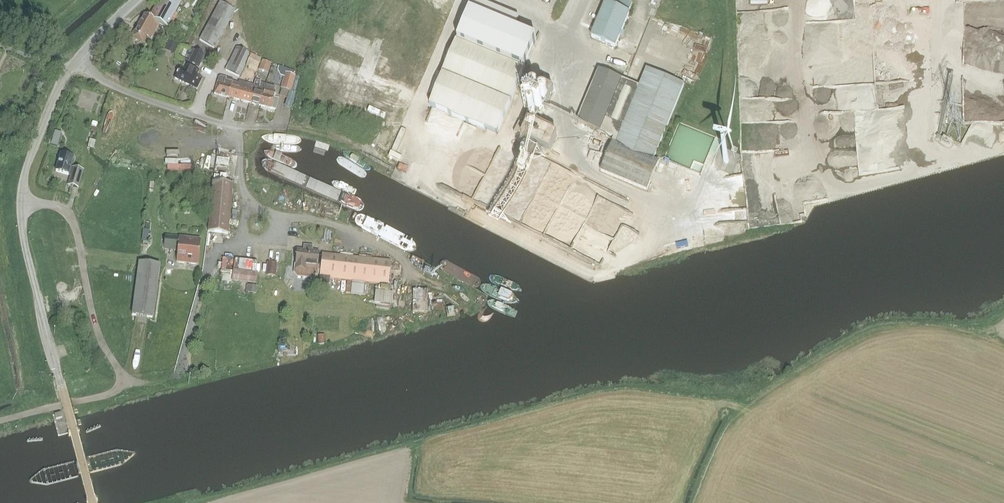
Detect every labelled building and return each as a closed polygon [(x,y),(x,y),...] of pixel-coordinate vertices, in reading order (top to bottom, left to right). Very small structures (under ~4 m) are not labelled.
[(182,2),(179,0),(159,0),(149,18),(144,15),(131,38),(142,44),(146,37),(149,39),(158,23),(167,28),(182,2)] [(591,38),(615,48),(629,14),(628,13),(632,3),(625,0),(608,0),(607,4),(605,4),(591,38)] [(214,49),(235,10),(220,2),(199,40),(214,49)] [(457,43),(523,71),(536,40),(470,12),(457,43)] [(164,50),(174,55),(178,46),(168,41),(164,50)] [(452,53),(429,107),(496,135),(523,71),(457,43),(452,53)] [(225,70),(239,77),(250,54),(236,47),(225,70)] [(205,55),(195,50),(190,48),(185,58),(187,59),(186,62),(188,63),(198,68),(205,55)] [(246,63),(257,68),(261,59),(251,54),(246,63)] [(267,73),(270,63),(261,60),(258,70),(267,73)] [(198,73),(194,71),(195,69),(188,66),(186,71),(180,68),(174,79),(197,90),(202,79),(196,76),(198,73)] [(294,71),(286,69),(281,88),(290,91),(295,75),(293,75),(294,71)] [(577,122),(599,132),(614,138),(600,171),(647,190),(658,162),(653,160),(684,86),(646,70),(639,87),(598,70),(577,122)] [(231,86),(232,82),(232,80),(220,76),(218,78),(214,93),(228,97),(231,86)] [(266,85),(259,83),(259,82),(255,80),(253,86),(253,85),(249,103),(260,105),(265,88),(266,85)] [(232,82),(231,86),(228,97),(249,103),(253,85),(241,82),(240,84),(232,82)] [(554,91),(538,83),(530,99),(546,108),(554,91)] [(275,87),(266,85),(265,88),(260,105),(275,110),(278,98),(274,97),(275,93),(273,92),(275,87)] [(61,133),(55,131),(51,144),(57,146),(61,133)] [(88,139),(86,147),(93,149),(95,141),(88,139)] [(70,168),(73,158),(64,156),(64,157),(60,156),(56,171),(68,175),(68,174),(71,175),(68,186),(78,188),(83,171),(73,168),(73,169),(70,168)] [(179,164),(179,159),(168,159),(168,168),(192,169),(193,164),(179,164)] [(212,182),(208,232),(228,234),(232,184),(212,182)] [(199,239),(165,236),(163,249),(177,251),(176,262),(197,264),(198,265),(200,239),(200,238),(199,239)] [(295,269),(294,275),(296,277),(314,279),(316,276),(317,269),(319,252),(312,251),(313,246),(303,245),(303,252),(297,252),(295,269)] [(322,253),(318,283),(329,284),(329,279),(359,282),(387,285),(391,261),(359,257),(322,253)] [(223,265),(235,266),(235,269),(261,270),(262,259),(224,258),(223,265)] [(137,275),(132,315),(149,317),(152,318),(158,278),(159,265),(139,262),(137,275)] [(276,277),(277,263),(266,262),(265,276),(276,277)] [(257,273),(251,272),(233,270),(232,281),(256,284),(257,273)] [(256,293),(257,285),(246,283),(245,292),(256,293)] [(379,305),(390,306),(390,285),(379,285),(379,305)] [(415,288),(414,311),(428,311),(429,288),(415,288)]
